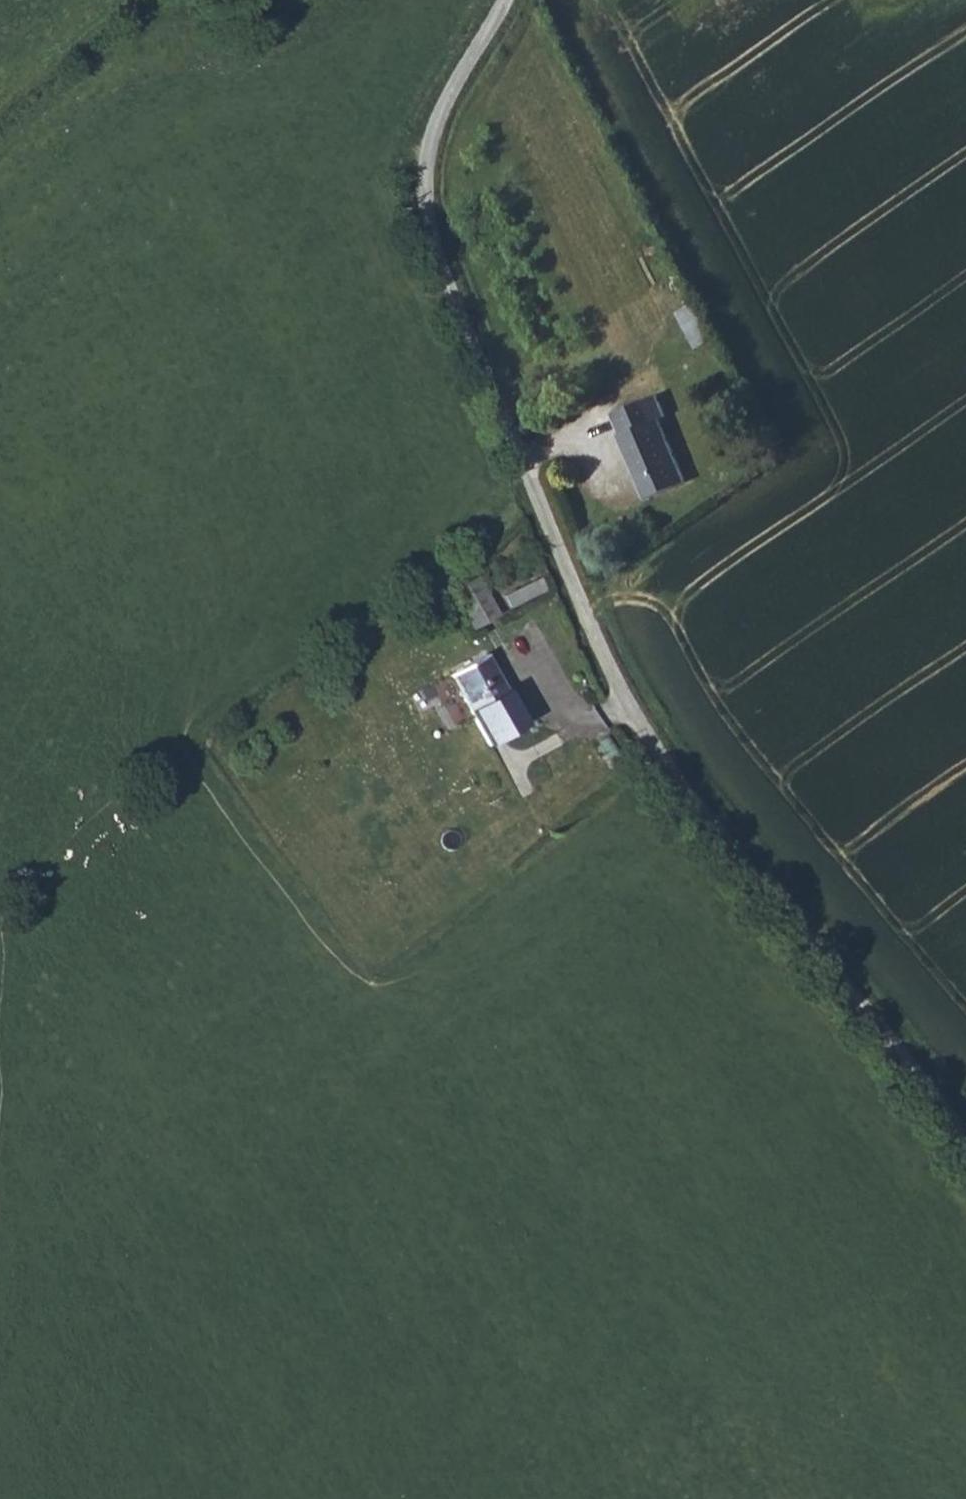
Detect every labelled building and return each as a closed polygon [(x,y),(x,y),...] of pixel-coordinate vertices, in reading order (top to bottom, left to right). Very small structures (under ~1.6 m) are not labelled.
[(696,302),(680,310),(697,346),(713,338),(696,302)] [(657,393),(613,409),(621,431),(618,432),(643,497),(683,481),(660,421),(666,419),(657,393)] [(452,586),(472,627),(500,613),(480,572),(452,586)] [(540,576),(506,593),(512,604),(546,587),(540,576)] [(459,671),(427,695),(475,759),(505,735),(459,671)]
